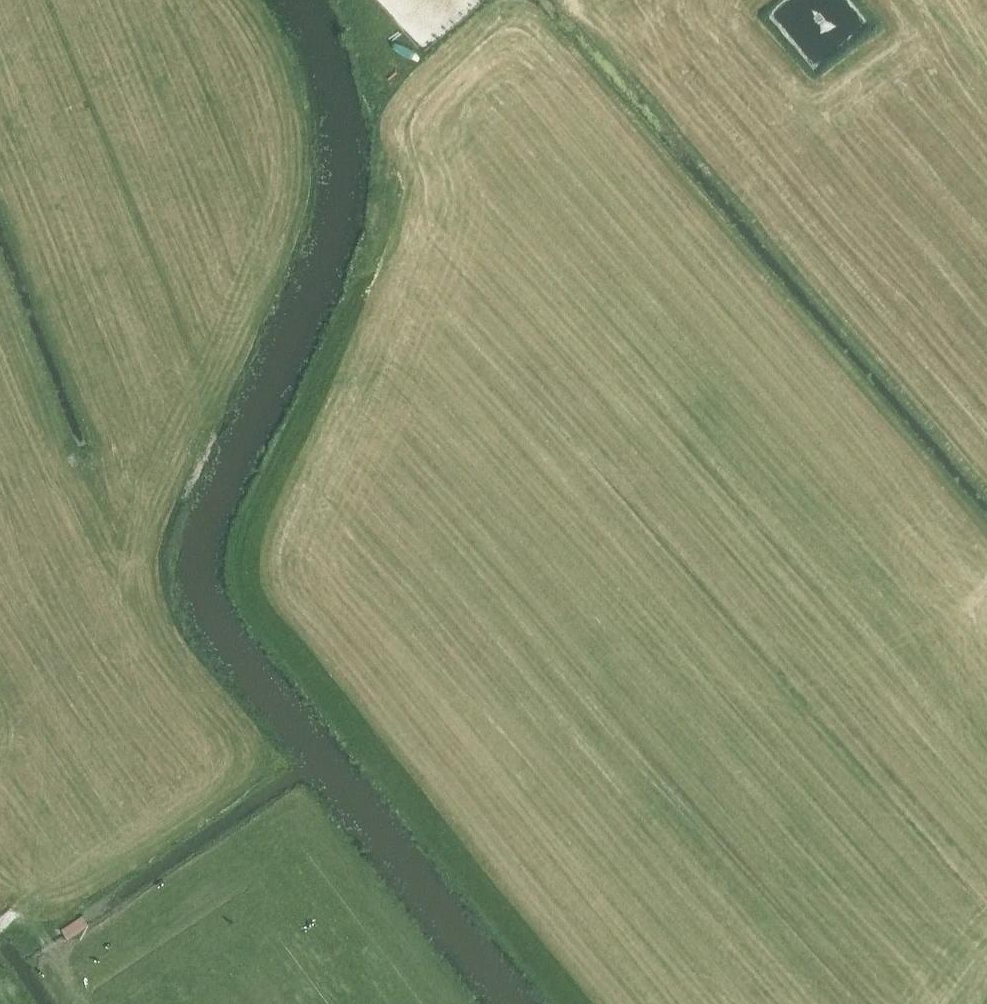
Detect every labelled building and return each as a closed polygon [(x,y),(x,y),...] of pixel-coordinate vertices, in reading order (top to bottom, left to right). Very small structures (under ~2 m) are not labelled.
[(83,910),(60,924),(67,934),(90,920),(83,910)]
